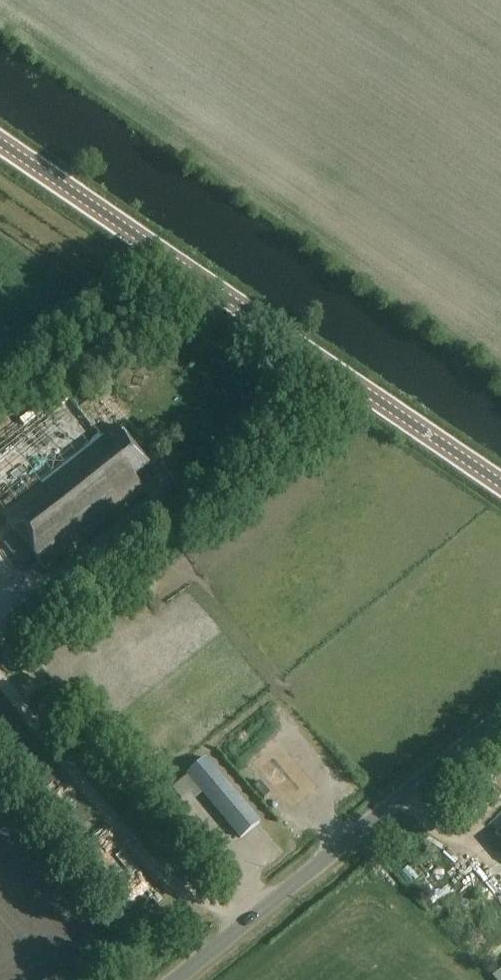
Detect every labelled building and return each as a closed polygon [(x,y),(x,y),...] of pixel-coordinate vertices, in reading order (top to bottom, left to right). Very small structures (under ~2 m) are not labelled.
[(68,402),(0,456),(0,524),(4,521),(45,573),(144,496),(133,482),(146,472),(113,430),(99,441),(68,402)] [(143,523),(116,542),(123,551),(150,532),(143,523)] [(242,840),(261,823),(207,759),(188,776),(242,840)] [(207,852),(227,834),(174,772),(153,790),(207,852)] [(264,801),(270,796),(260,784),(254,789),(264,801)]
